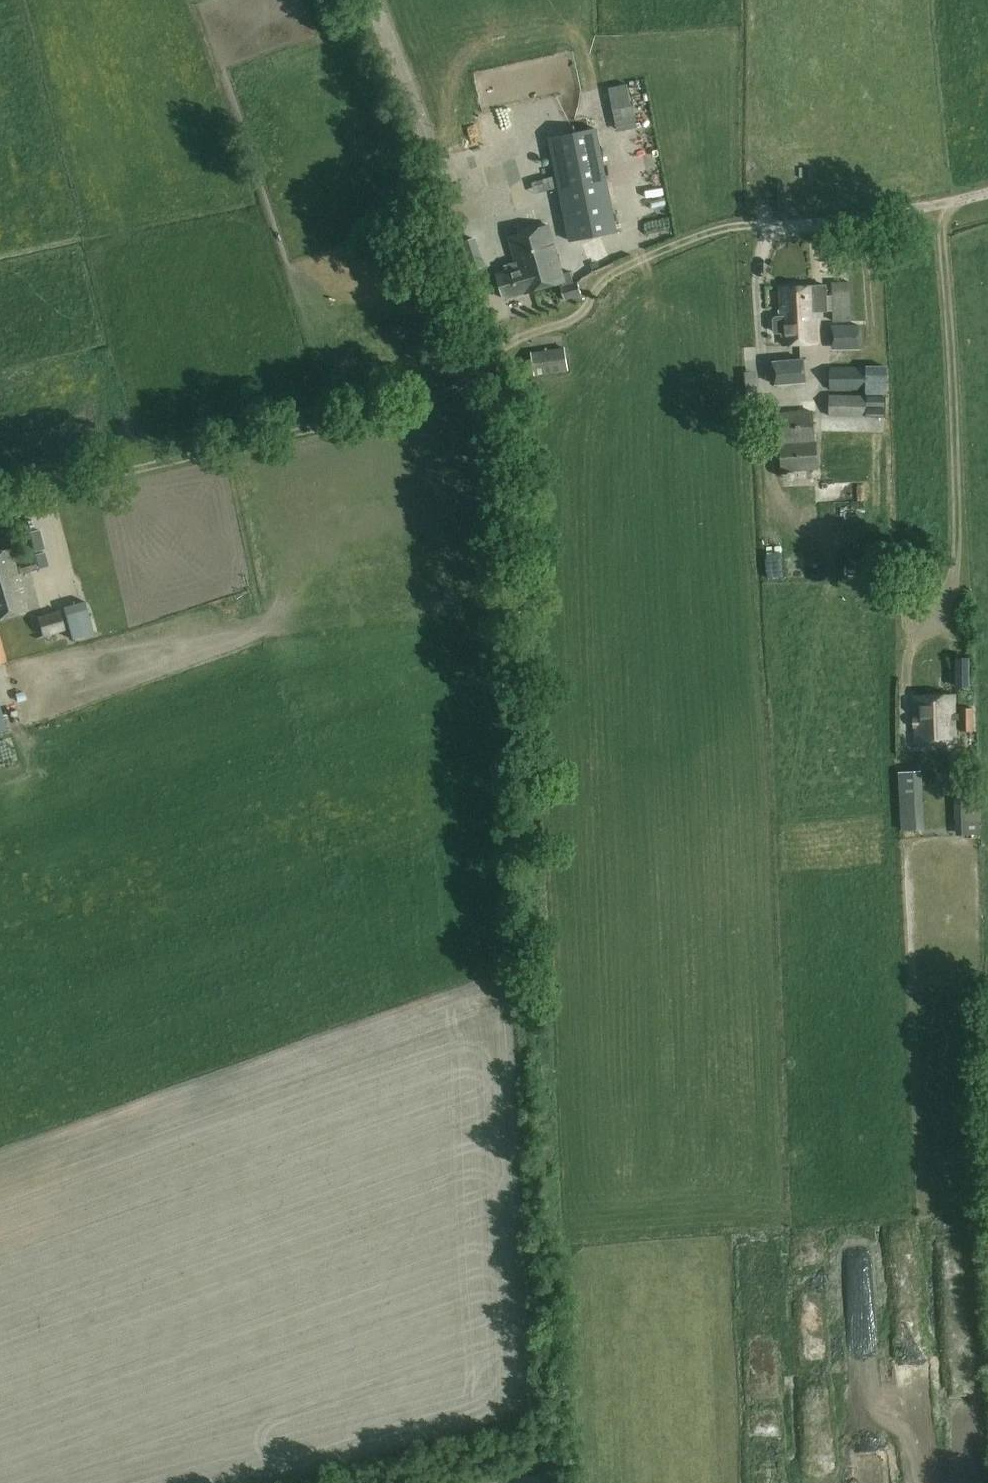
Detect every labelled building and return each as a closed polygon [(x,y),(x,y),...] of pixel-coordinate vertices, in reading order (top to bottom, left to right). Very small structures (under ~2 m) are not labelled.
[(550,137),(571,239),(618,229),(597,127),(550,137)] [(508,236),(516,261),(517,266),(525,264),(532,290),(561,282),(563,285),(560,286),(564,299),(581,294),(577,281),(573,282),(570,271),(562,273),(556,255),(554,246),(548,225),(508,236)] [(481,267),(478,256),(466,260),(469,271),(481,267)] [(496,273),(504,299),(532,290),(525,264),(517,266),(516,261),(507,264),(508,270),(496,273)] [(832,282),(833,320),(850,320),(849,281),(832,282)] [(774,300),(772,303),(772,314),(775,317),(781,316),(783,345),(817,343),(816,317),(819,317),(819,311),(827,311),(826,285),(780,288),(780,300),(774,300)] [(830,347),(858,348),(859,322),(831,321),(830,347)] [(567,370),(564,350),(564,348),(532,353),(535,375),(567,370)] [(774,362),(776,384),(807,382),(805,359),(774,362)] [(830,367),(831,389),(868,388),(868,392),(888,391),(887,365),(830,367)] [(830,415),(878,417),(878,396),(830,395),(830,415)] [(779,413),(782,470),(817,468),(816,440),(814,440),(812,412),(816,411),(815,401),(802,402),(803,412),(779,413)] [(19,580),(10,548),(0,551),(0,585),(19,580)] [(0,585),(0,618),(27,611),(19,580),(0,585)] [(91,632),(84,593),(61,597),(67,636),(91,632)] [(37,616),(43,636),(64,630),(58,610),(37,616)] [(960,715),(955,715),(954,696),(915,697),(915,720),(917,720),(917,726),(915,726),(915,743),(955,743),(955,721),(960,720),(960,731),(973,731),(972,709),(960,709),(960,715)] [(900,830),(921,829),(919,772),(898,773),(900,830)] [(979,835),(978,786),(959,786),(960,836),(979,835)] [(876,1453),(858,1453),(856,1482),(875,1482),(876,1453)]
